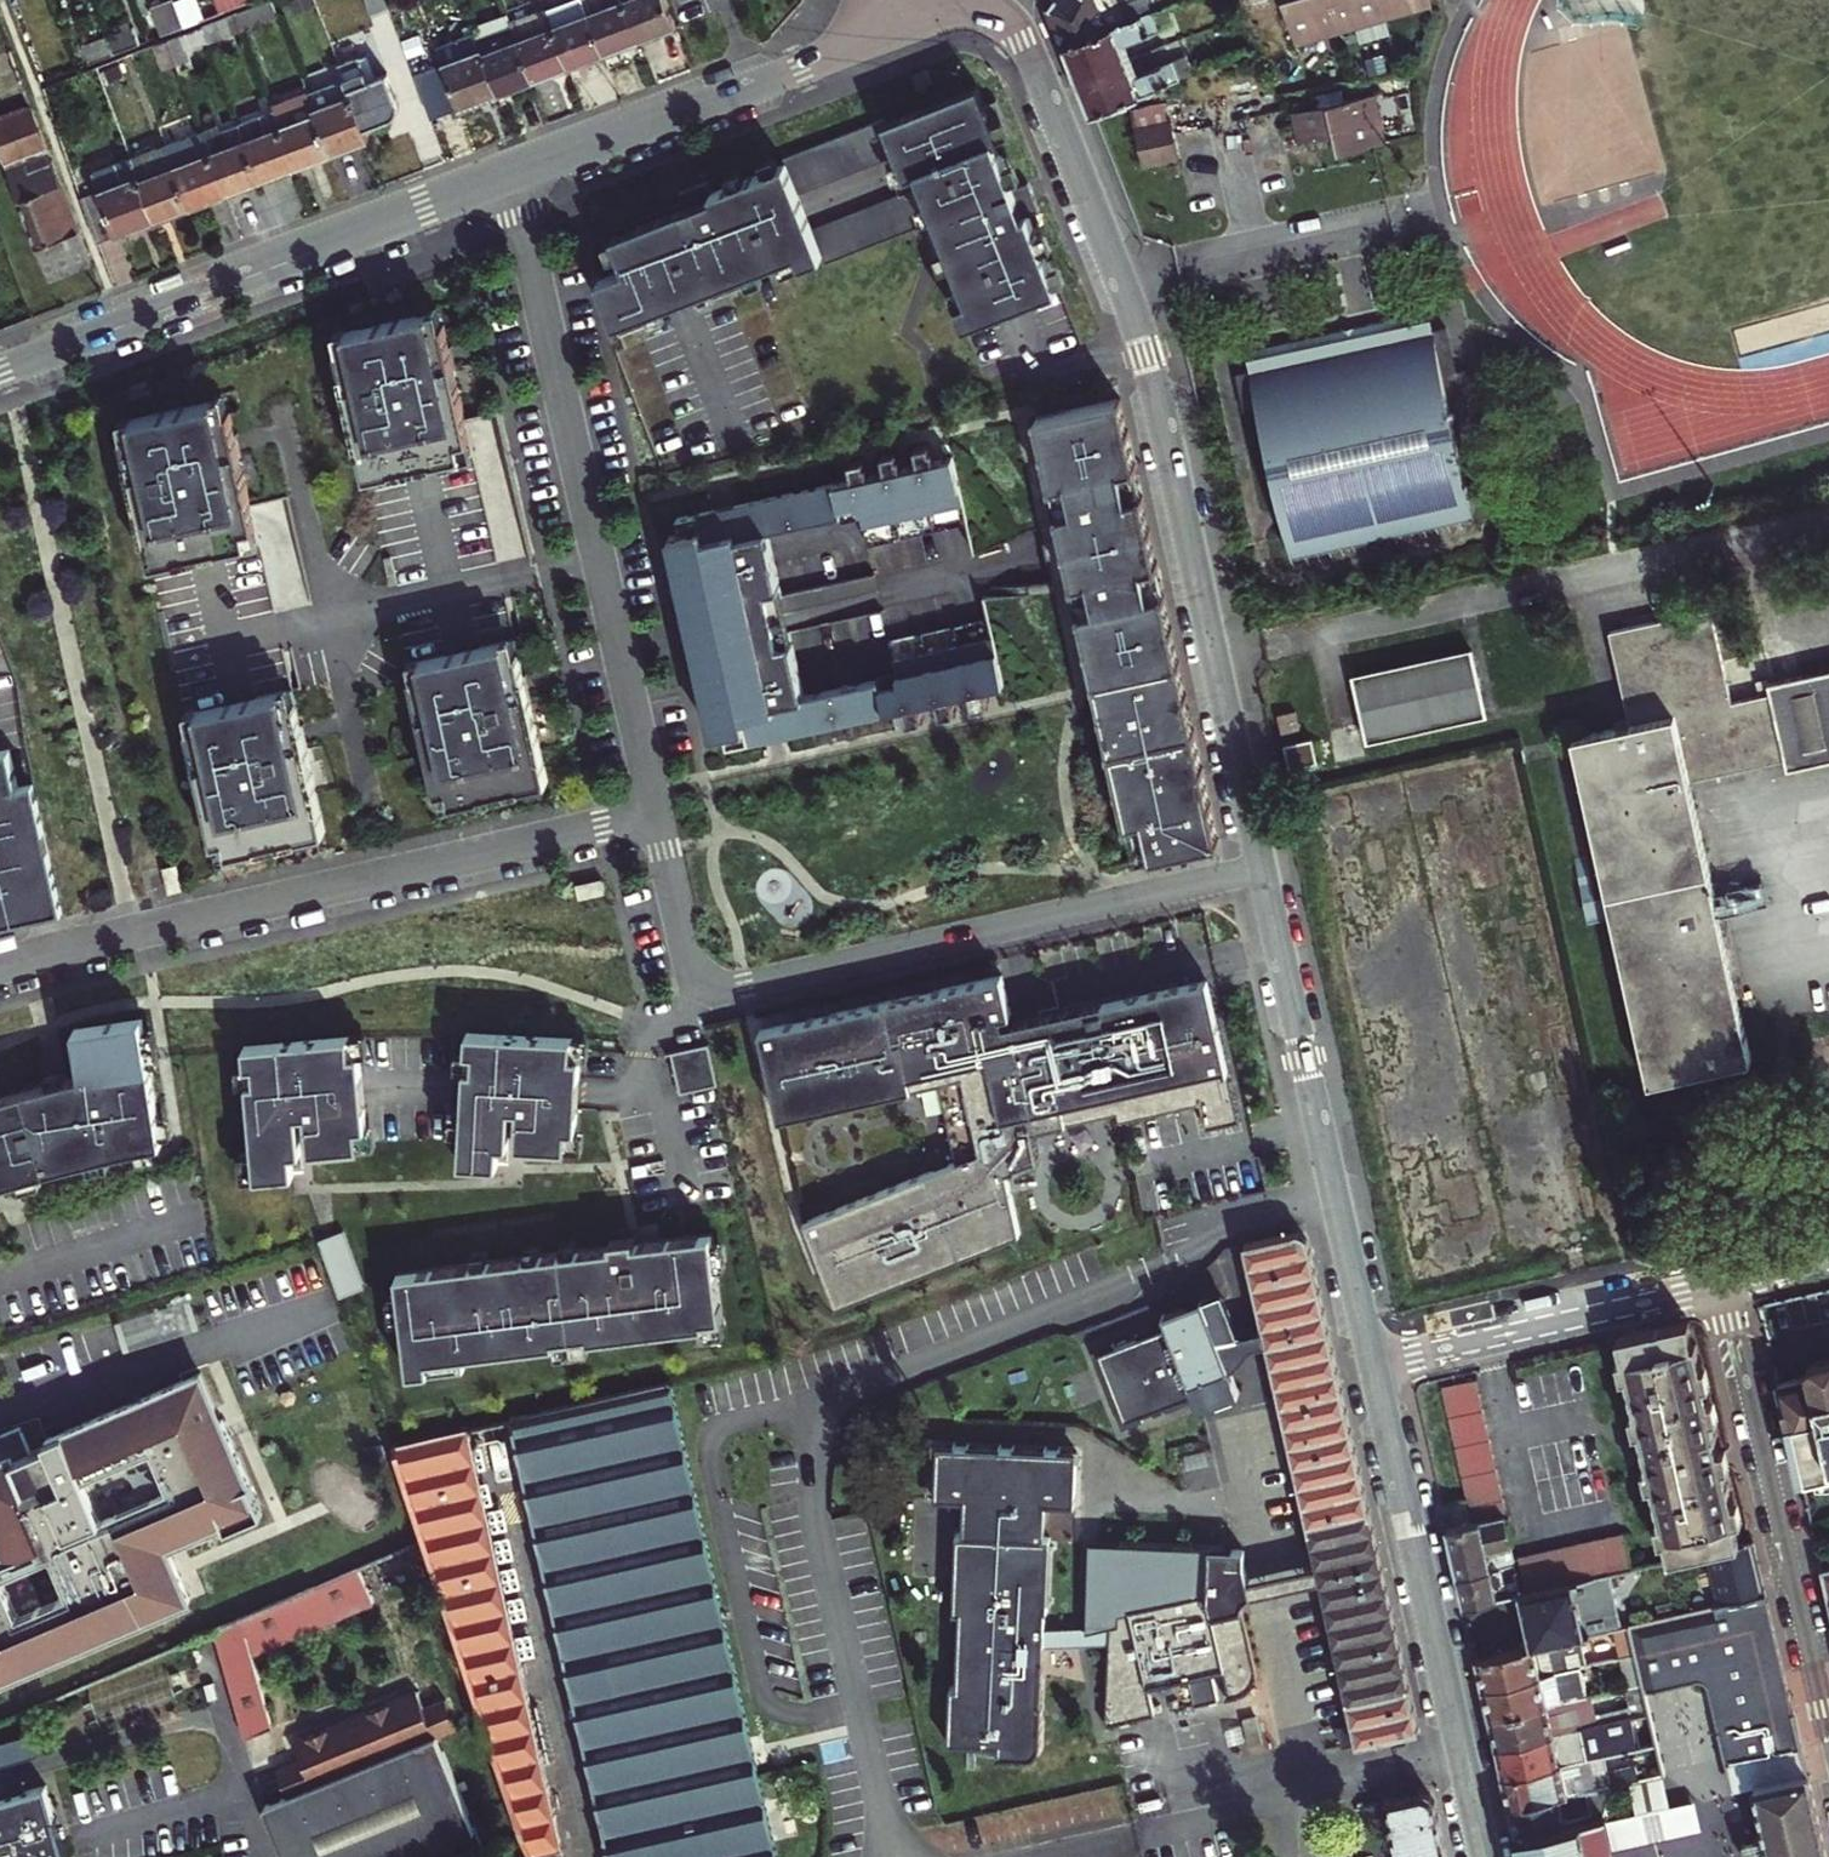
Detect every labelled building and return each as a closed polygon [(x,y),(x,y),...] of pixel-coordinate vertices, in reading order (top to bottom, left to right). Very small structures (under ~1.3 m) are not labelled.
[(245,34),(280,21),(272,0),(270,0),(237,13),(245,34)] [(385,0),(366,0),(372,14),(388,7),(385,0)] [(624,0),(583,0),(588,13),(604,52),(640,38),(624,0)] [(667,0),(624,0),(640,38),(676,24),(667,0)] [(1151,11),(1173,2),(1172,0),(1052,0),(1047,5),(1054,20),(1062,43),(1151,11)] [(1332,0),(1285,0),(1297,41),(1342,29),(1332,0)] [(1383,0),(1332,0),(1342,29),(1387,16),(1383,0)] [(1387,16),(1433,2),(1433,0),(1383,0),(1387,16)] [(149,13),(158,36),(185,26),(176,2),(149,13)] [(571,65),(555,25),(549,11),(513,25),(534,78),(571,65)] [(1158,29),(1151,11),(1062,43),(1071,66),(1076,78),(1124,59),(1118,41),(1123,42),(1158,29)] [(211,47),(245,34),(237,13),(202,26),(211,47)] [(604,52),(588,13),(555,25),(571,65),(604,52)] [(534,78),(513,25),(511,20),(476,35),(499,92),(534,78)] [(170,42),(177,60),(211,47),(202,26),(169,39),(170,42)] [(0,35),(0,102),(4,101),(1,92),(22,83),(3,34),(0,35)] [(438,50),(444,66),(461,107),(499,92),(476,35),(438,50)] [(177,60),(170,42),(157,47),(165,68),(178,63),(177,60)] [(1090,113),(1177,79),(1170,61),(1154,67),(1148,50),(1124,59),(1076,78),(1084,98),(1090,113)] [(361,64),(340,72),(342,77),(362,128),(391,116),(398,109),(398,102),(387,72),(368,80),(361,64)] [(444,66),(415,77),(432,118),(461,107),(444,66)] [(362,128),(342,77),(307,90),(331,151),(366,138),(362,128)] [(296,164),(331,151),(307,90),(273,103),(296,164)] [(1378,93),(1293,113),(1300,142),(1341,133),(1345,151),(1389,141),(1378,93)] [(1169,102),(1134,110),(1146,168),(1182,159),(1169,102)] [(0,115),(0,145),(50,279),(90,263),(30,103),(0,115)] [(238,117),(262,177),(296,164),(273,103),(238,117)] [(970,354),(1063,317),(1034,243),(1044,238),(1038,223),(1033,210),(1017,216),(1000,171),(1005,169),(1004,167),(1015,163),(1002,128),(991,132),(984,113),(891,148),(890,144),(789,183),(791,187),(717,215),(713,205),(686,215),(691,230),(618,257),(630,291),(602,302),(623,357),(654,345),(650,335),(699,316),(703,327),(737,314),(761,305),(757,295),(784,285),(788,296),(826,282),(828,289),(929,251),(948,300),(959,296),(966,314),(955,318),(961,335),(970,354)] [(227,190),(262,177),(238,117),(204,130),(227,190)] [(192,204),(227,190),(204,130),(168,144),(192,204)] [(156,218),(192,204),(168,144),(133,158),(156,218)] [(83,199),(100,239),(156,218),(133,158),(96,172),(102,189),(83,195),(83,199)] [(1244,408),(1256,406),(1289,557),(1495,512),(1487,478),(1465,483),(1458,450),(1480,445),(1463,370),(1454,371),(1445,327),(1431,330),(1426,310),(1244,352),(1249,373),(1236,376),(1244,408)] [(334,351),(364,481),(470,457),(442,328),(430,330),(427,317),(343,336),(346,349),(334,351)] [(213,403),(127,422),(131,437),(120,439),(149,568),(256,544),(227,414),(216,417),(213,403)] [(1116,404),(1032,422),(1092,692),(1130,864),(1214,845),(1116,404)] [(496,492),(518,486),(504,426),(491,429),(496,452),(487,454),(496,492)] [(964,529),(949,462),(931,465),(929,455),(927,455),(925,449),(911,453),(915,469),(898,473),(896,462),(894,463),(893,457),(878,460),(882,477),(866,480),(863,470),(862,470),(860,464),(846,468),(849,484),(674,524),(677,538),(667,540),(711,740),(721,738),(724,752),(900,712),(904,728),(918,725),(917,719),(919,718),(916,709),(933,705),(936,721),(951,717),(949,711),(951,711),(949,701),(965,698),(969,713),(983,710),(982,705),(984,704),(981,694),(1000,690),(985,623),(885,645),(893,681),(801,701),(764,536),(857,516),(865,551),(964,529)] [(1693,779),(1683,736),(1734,725),(1744,767),(1784,758),(1786,767),(1828,758),(1828,669),(1768,682),(1769,691),(1730,701),(1709,608),(1610,630),(1630,722),(1570,736),(1650,1089),(1758,1065),(1693,779)] [(405,667),(434,795),(444,793),(447,806),(545,785),(513,642),(405,667)] [(1473,648),(1352,674),(1366,741),(1486,715),(1473,648)] [(288,694),(181,716),(210,846),(221,843),(224,857),(320,836),(288,694)] [(1292,710),(1275,714),(1279,732),(1296,728),(1292,710)] [(1336,759),(1360,754),(1354,725),(1330,731),(1336,759)] [(1683,736),(1693,779),(1744,767),(1734,725),(1683,736)] [(1311,737),(1282,743),(1287,767),(1316,760),(1311,737)] [(63,908),(34,780),(17,783),(9,748),(0,750),(0,921),(63,908)] [(1021,973),(779,1029),(800,1118),(958,1081),(975,1156),(796,1224),(829,1309),(1013,1239),(999,1178),(1033,1165),(1028,1137),(1111,1119),(1113,1126),(1194,1107),(1200,1132),(1235,1124),(1204,987),(1123,1005),(1122,1000),(1067,1012),(1069,1018),(1025,1028),(1022,1015),(1030,1013),(1021,973)] [(50,1170),(116,1153),(158,1145),(140,1019),(73,1030),(79,1076),(20,1092),(0,1098),(0,1187),(50,1170)] [(586,1041),(465,1032),(464,1053),(455,1052),(453,1068),(463,1069),(456,1167),(494,1169),(495,1148),(504,1149),(507,1111),(515,1112),(512,1149),(579,1152),(580,1133),(572,1133),(577,1059),(585,1059),(586,1041)] [(364,1036),(240,1046),(243,1067),(233,1068),(234,1084),(244,1082),(253,1180),(289,1176),(288,1155),(298,1155),(294,1117),(302,1117),(306,1153),(372,1147),(371,1129),(363,1129),(356,1055),(364,1054),(364,1036)] [(704,1042),(667,1051),(676,1092),(714,1083),(704,1042)] [(370,1285),(347,1229),(325,1238),(347,1294),(370,1285)] [(1248,1595),(1251,1594),(1286,1587),(1315,1580),(1352,1743),(1410,1730),(1300,1234),(1240,1247),(1258,1330),(1236,1334),(1210,1339),(1203,1302),(1169,1309),(1172,1322),(1100,1338),(1117,1410),(1202,1391),(1205,1404),(1234,1398),(1228,1367),(1236,1348),(1261,1342),(1312,1568),(1283,1575),(1249,1582),(1244,1564),(1244,1546),(1211,1546),(1211,1542),(1086,1538),(1077,1616),(1035,1622),(1036,1603),(1040,1603),(1047,1526),(1041,1526),(1044,1492),(1074,1495),(1079,1442),(939,1428),(934,1481),(963,1485),(959,1518),(954,1517),(946,1596),(953,1597),(945,1669),(940,1669),(935,1726),(984,1731),(983,1742),(1014,1746),(1020,1743),(1024,1739),(1026,1734),(1035,1635),(1100,1641),(1104,1720),(1154,1709),(1148,1682),(1224,1665),(1229,1690),(1237,1689),(1243,1686),(1248,1682),(1251,1677),(1254,1671),(1255,1663),(1242,1609),(1241,1606),(1242,1603),(1243,1599),(1246,1597),(1248,1595)] [(469,1265),(391,1275),(394,1297),(384,1298),(387,1322),(397,1321),(404,1376),(461,1369),(459,1358),(552,1347),(553,1357),(583,1353),(582,1343),(694,1330),(696,1339),(720,1336),(712,1269),(722,1268),(719,1244),(709,1245),(708,1236),(631,1246),(630,1240),(606,1243),(606,1248),(572,1253),(571,1244),(557,1246),(558,1255),(536,1258),(534,1249),(521,1251),(522,1259),(483,1264),(482,1255),(468,1257),(469,1265)] [(1230,1296),(1204,1301),(1203,1302),(1210,1339),(1236,1334),(1230,1296)] [(198,1307),(121,1331),(130,1359),(207,1335),(198,1307)] [(1689,1339),(1684,1319),(1612,1336),(1617,1357),(1612,1358),(1616,1376),(1621,1375),(1629,1412),(1624,1413),(1628,1432),(1633,1431),(1641,1467),(1636,1468),(1640,1487),(1645,1486),(1653,1522),(1648,1523),(1653,1541),(1657,1540),(1662,1559),(1706,1549),(1736,1542),(1731,1523),(1737,1522),(1736,1519),(1742,1518),(1737,1500),(1732,1502),(1724,1466),(1729,1465),(1725,1447),(1720,1448),(1719,1446),(1714,1447),(1710,1430),(1715,1428),(1713,1417),(1718,1416),(1716,1408),(1713,1398),(1708,1399),(1704,1383),(1710,1381),(1705,1364),(1700,1365),(1694,1338),(1689,1339)] [(1803,1365),(1805,1373),(1776,1379),(1799,1480),(1820,1475),(1828,1473),(1828,1358),(1803,1365)] [(1500,1514),(1468,1377),(1436,1385),(1461,1497),(1467,1521),(1500,1514)] [(0,1443),(0,1537),(11,1564),(0,1568),(0,1686),(213,1600),(191,1544),(237,1526),(239,1534),(276,1519),(239,1424),(236,1425),(218,1379),(51,1446),(53,1451),(35,1457),(25,1432),(0,1443)] [(508,1419),(604,1856),(772,1856),(668,1384),(508,1419)] [(464,1429),(407,1441),(437,1546),(527,1854),(527,1856),(559,1856),(464,1429)] [(1820,1475),(1822,1484),(1828,1484),(1828,1473),(1820,1475)] [(1439,1502),(1444,1526),(1467,1521),(1461,1497),(1439,1502)] [(1450,1547),(1455,1571),(1511,1560),(1500,1514),(1467,1521),(1444,1526),(1450,1547)] [(1521,1556),(1528,1589),(1590,1575),(1607,1571),(1628,1566),(1621,1535),(1521,1556)] [(1750,1539),(1736,1542),(1706,1549),(1718,1603),(1763,1594),(1750,1539)] [(1517,1591),(1518,1591),(1511,1560),(1455,1571),(1459,1589),(1463,1603),(1517,1591)] [(1827,1599),(1828,1599),(1828,1564),(1819,1566),(1823,1584),(1827,1599)] [(373,1571),(338,1584),(221,1630),(253,1736),(280,1728),(259,1655),(383,1606),(373,1571)] [(1607,1571),(1590,1575),(1602,1628),(1610,1627),(1619,1625),(1607,1571)] [(1590,1575),(1528,1589),(1518,1591),(1517,1591),(1523,1619),(1529,1644),(1581,1633),(1602,1628),(1590,1575)] [(1763,1594),(1718,1603),(1624,1624),(1631,1654),(1638,1683),(1639,1688),(1693,1675),(1696,1675),(1700,1677),(1701,1680),(1726,1785),(1749,1779),(1762,1833),(1741,1839),(1746,1856),(1824,1856),(1763,1594)] [(292,1797),(269,1805),(287,1856),(475,1856),(441,1736),(458,1730),(450,1704),(455,1703),(427,1607),(392,1617),(415,1701),(299,1743),(306,1764),(284,1773),(292,1797)] [(1618,1657),(1631,1654),(1624,1624),(1619,1625),(1610,1627),(1618,1657)] [(1529,1644),(1474,1656),(1478,1671),(1481,1686),(1579,1665),(1588,1663),(1581,1633),(1529,1644)] [(1638,1683),(1631,1654),(1618,1657),(1624,1686),(1638,1683)] [(1585,1695),(1579,1665),(1481,1686),(1485,1703),(1488,1716),(1585,1695)] [(1491,1731),(1494,1744),(1645,1712),(1639,1688),(1638,1683),(1624,1686),(1629,1706),(1595,1714),(1591,1694),(1585,1695),(1488,1716),(1491,1731)] [(1497,1757),(1501,1775),(1588,1756),(1602,1754),(1653,1743),(1645,1712),(1494,1744),(1497,1757)] [(0,1746),(0,1769),(37,1758),(31,1737),(0,1746)] [(1602,1754),(1588,1756),(1592,1775),(1606,1772),(1602,1754)] [(1588,1756),(1501,1775),(1504,1789),(1507,1804),(1602,1783),(1618,1780),(1616,1770),(1606,1772),(1592,1775),(1588,1756)] [(1664,1801),(1657,1771),(1626,1778),(1633,1808),(1602,1815),(1610,1847),(1697,1827),(1690,1795),(1664,1801)] [(21,1789),(19,1782),(0,1787),(0,1796),(21,1789)] [(42,1783),(21,1789),(0,1796),(0,1856),(64,1856),(42,1783)] [(1575,1821),(1598,1816),(1595,1804),(1604,1790),(1602,1783),(1507,1804),(1519,1856),(1583,1856),(1575,1821)] [(1425,1793),(1370,1805),(1348,1811),(1350,1816),(1353,1820),(1356,1824),(1360,1826),(1365,1828),(1370,1829),(1375,1828),(1376,1828),(1382,1856),(1439,1856),(1425,1793)] [(1575,1821),(1583,1856),(1609,1856),(1600,1816),(1598,1816),(1575,1821)]
